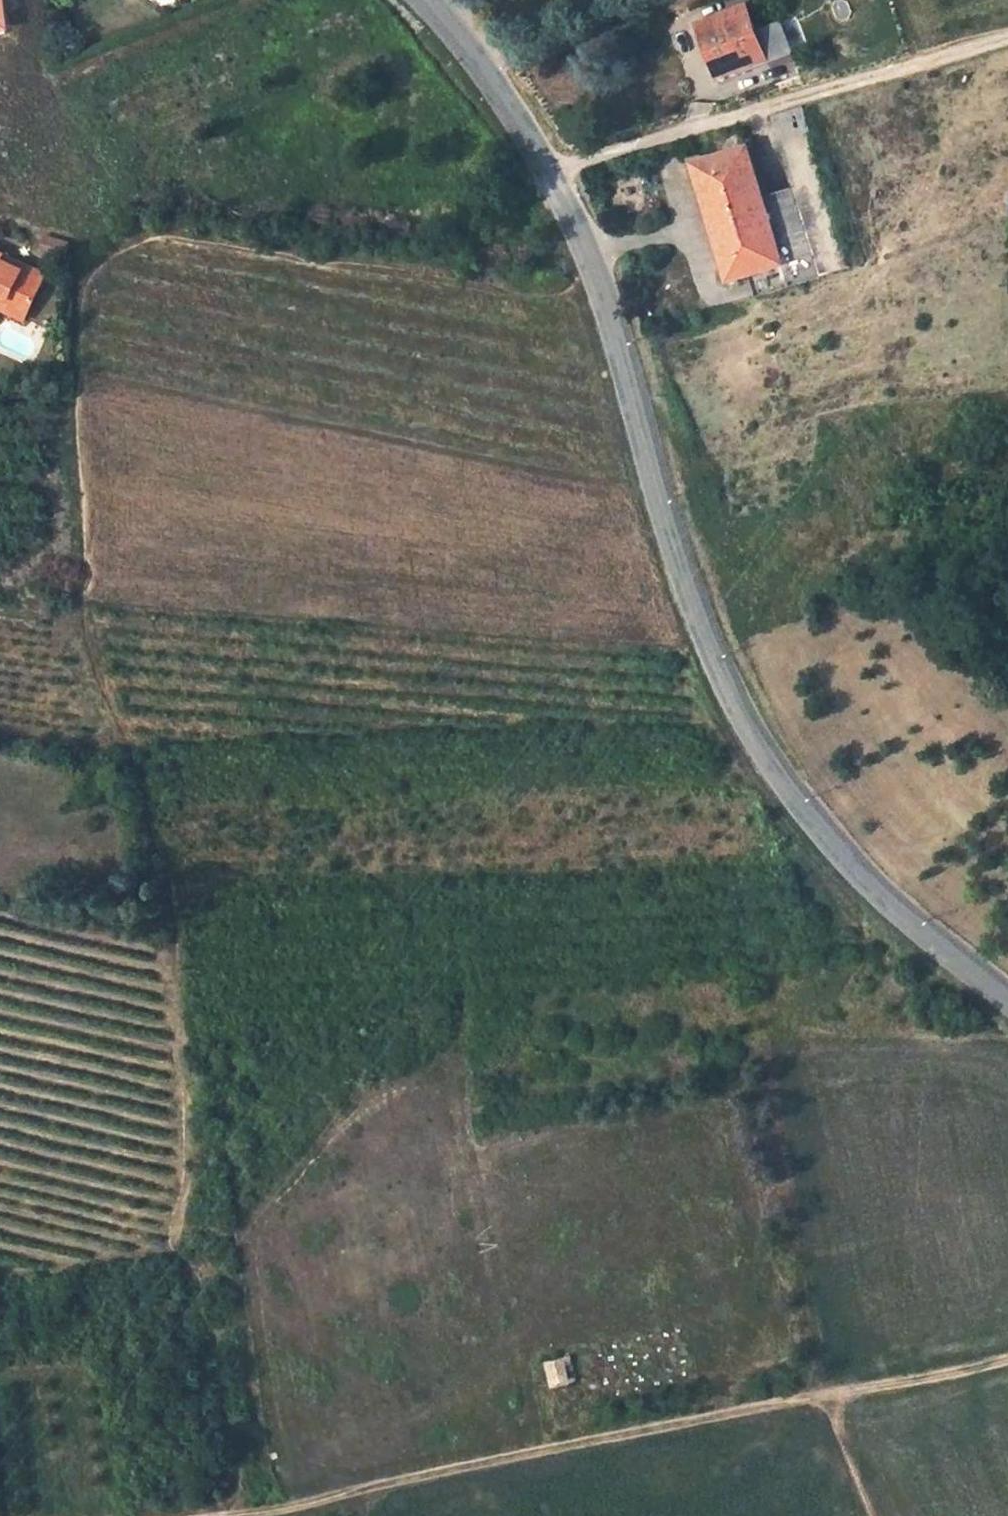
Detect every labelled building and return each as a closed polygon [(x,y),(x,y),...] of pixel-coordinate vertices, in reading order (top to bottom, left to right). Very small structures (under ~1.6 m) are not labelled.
[(747,6),(700,23),(720,73),(766,56),(747,6)] [(763,196),(747,146),(694,162),(701,185),(707,183),(728,253),(722,255),(729,277),(761,268),(783,261),(763,196)] [(701,185),(698,186),(719,255),(722,255),(728,253),(707,183),(701,185)] [(792,187),(763,196),(783,261),(761,268),(763,274),(752,277),(757,295),(820,276),(811,248),(802,216),(792,187)] [(29,308),(46,273),(0,253),(0,294),(29,308)] [(25,317),(29,308),(0,294),(0,305),(25,317)] [(546,1363),(553,1387),(578,1381),(571,1356),(546,1363)]
